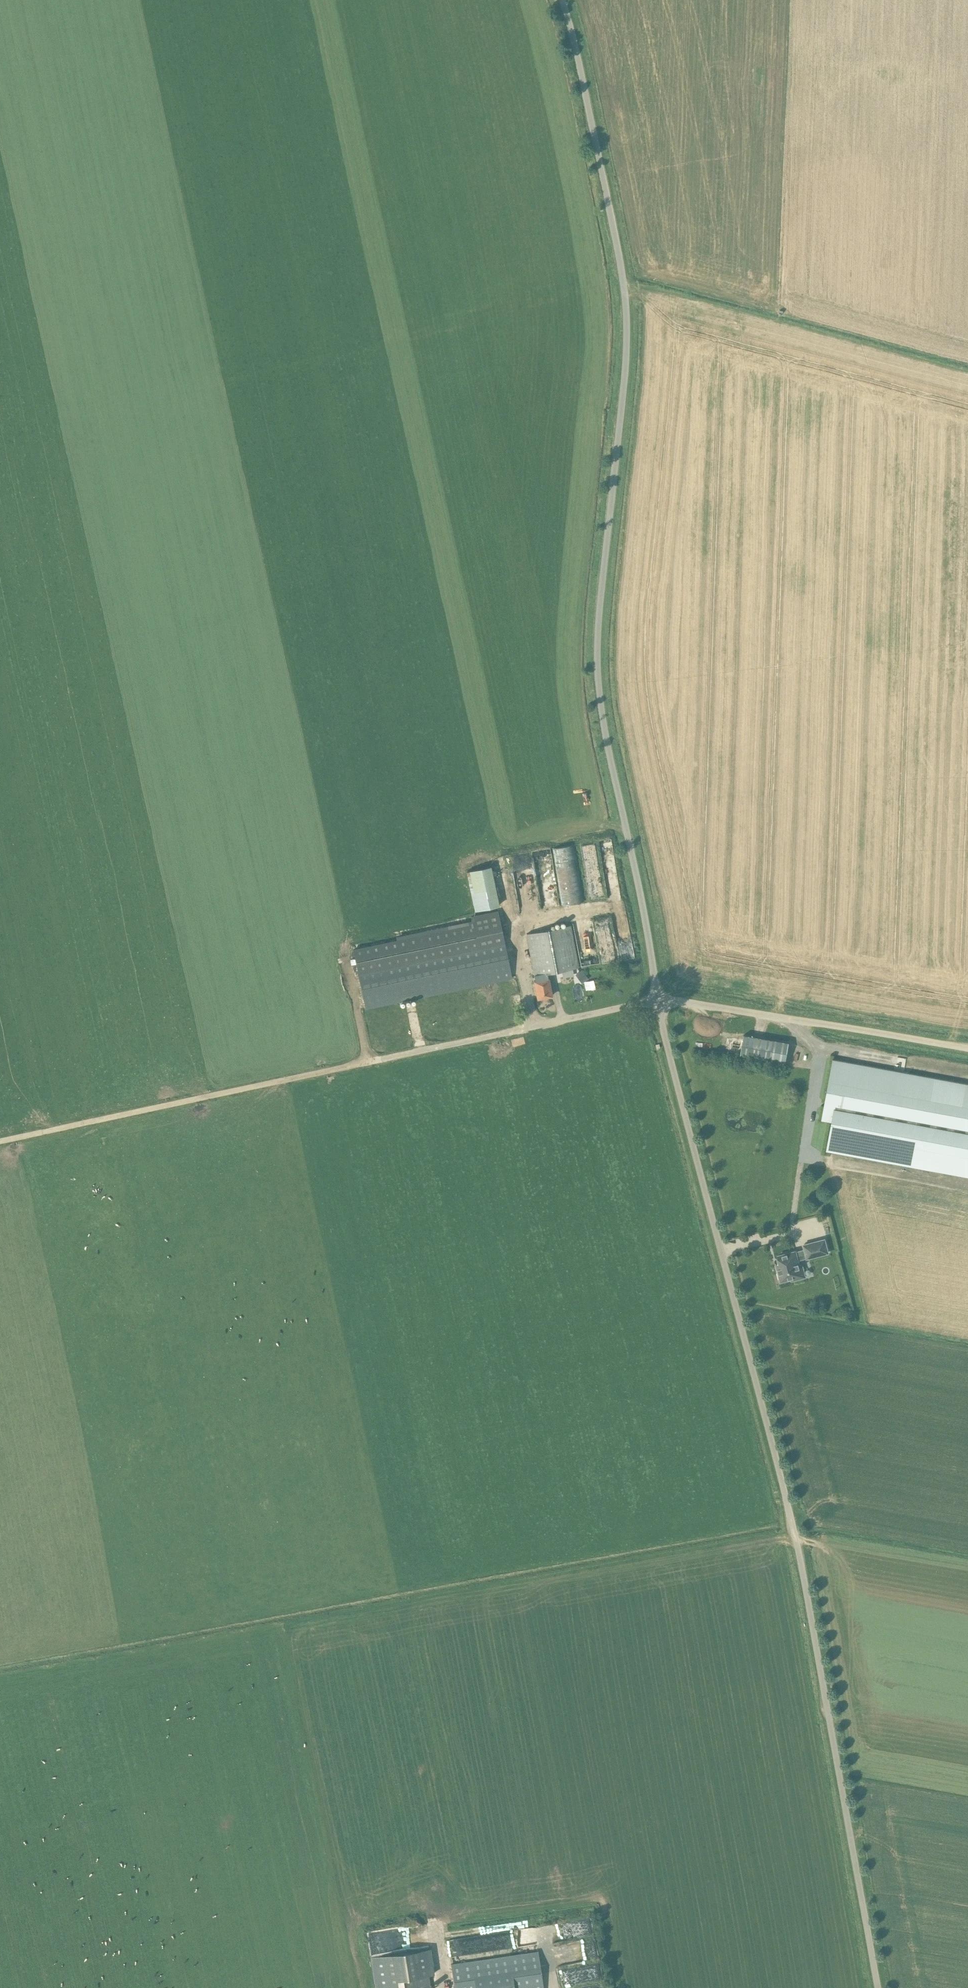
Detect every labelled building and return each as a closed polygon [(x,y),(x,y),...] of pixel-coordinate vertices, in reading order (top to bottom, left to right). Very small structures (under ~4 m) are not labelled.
[(584,902),(574,845),(552,849),(562,905),(584,902)] [(475,910),(501,906),(493,865),(468,870),(475,910)] [(512,978),(497,910),(472,916),(473,923),(353,949),(365,1008),(512,978)] [(578,967),(570,925),(525,934),(537,998),(552,996),(547,973),(578,967)] [(581,970),(577,973),(583,982),(588,979),(581,970)] [(773,1040),(744,1035),(741,1054),(770,1059),(786,1062),(789,1042),(773,1040)] [(823,1120),(833,1122),(828,1151),(967,1177),(967,1084),(835,1060),(823,1120)] [(828,1252),(824,1239),(804,1245),(805,1249),(798,1250),(799,1252),(796,1253),(795,1251),(778,1256),(780,1263),(776,1264),(778,1270),(781,1281),(791,1278),(792,1281),(805,1277),(802,1264),(799,1265),(798,1260),(828,1252)] [(511,1929),(529,1926),(528,1920),(510,1923),(511,1929)] [(429,1948),(372,1956),(375,1983),(376,1983),(428,1976),(432,1975),(429,1948)] [(538,1950),(451,1964),(455,1987),(544,1987),(538,1950)] [(376,1983),(377,1987),(429,1987),(428,1976),(376,1983)]
